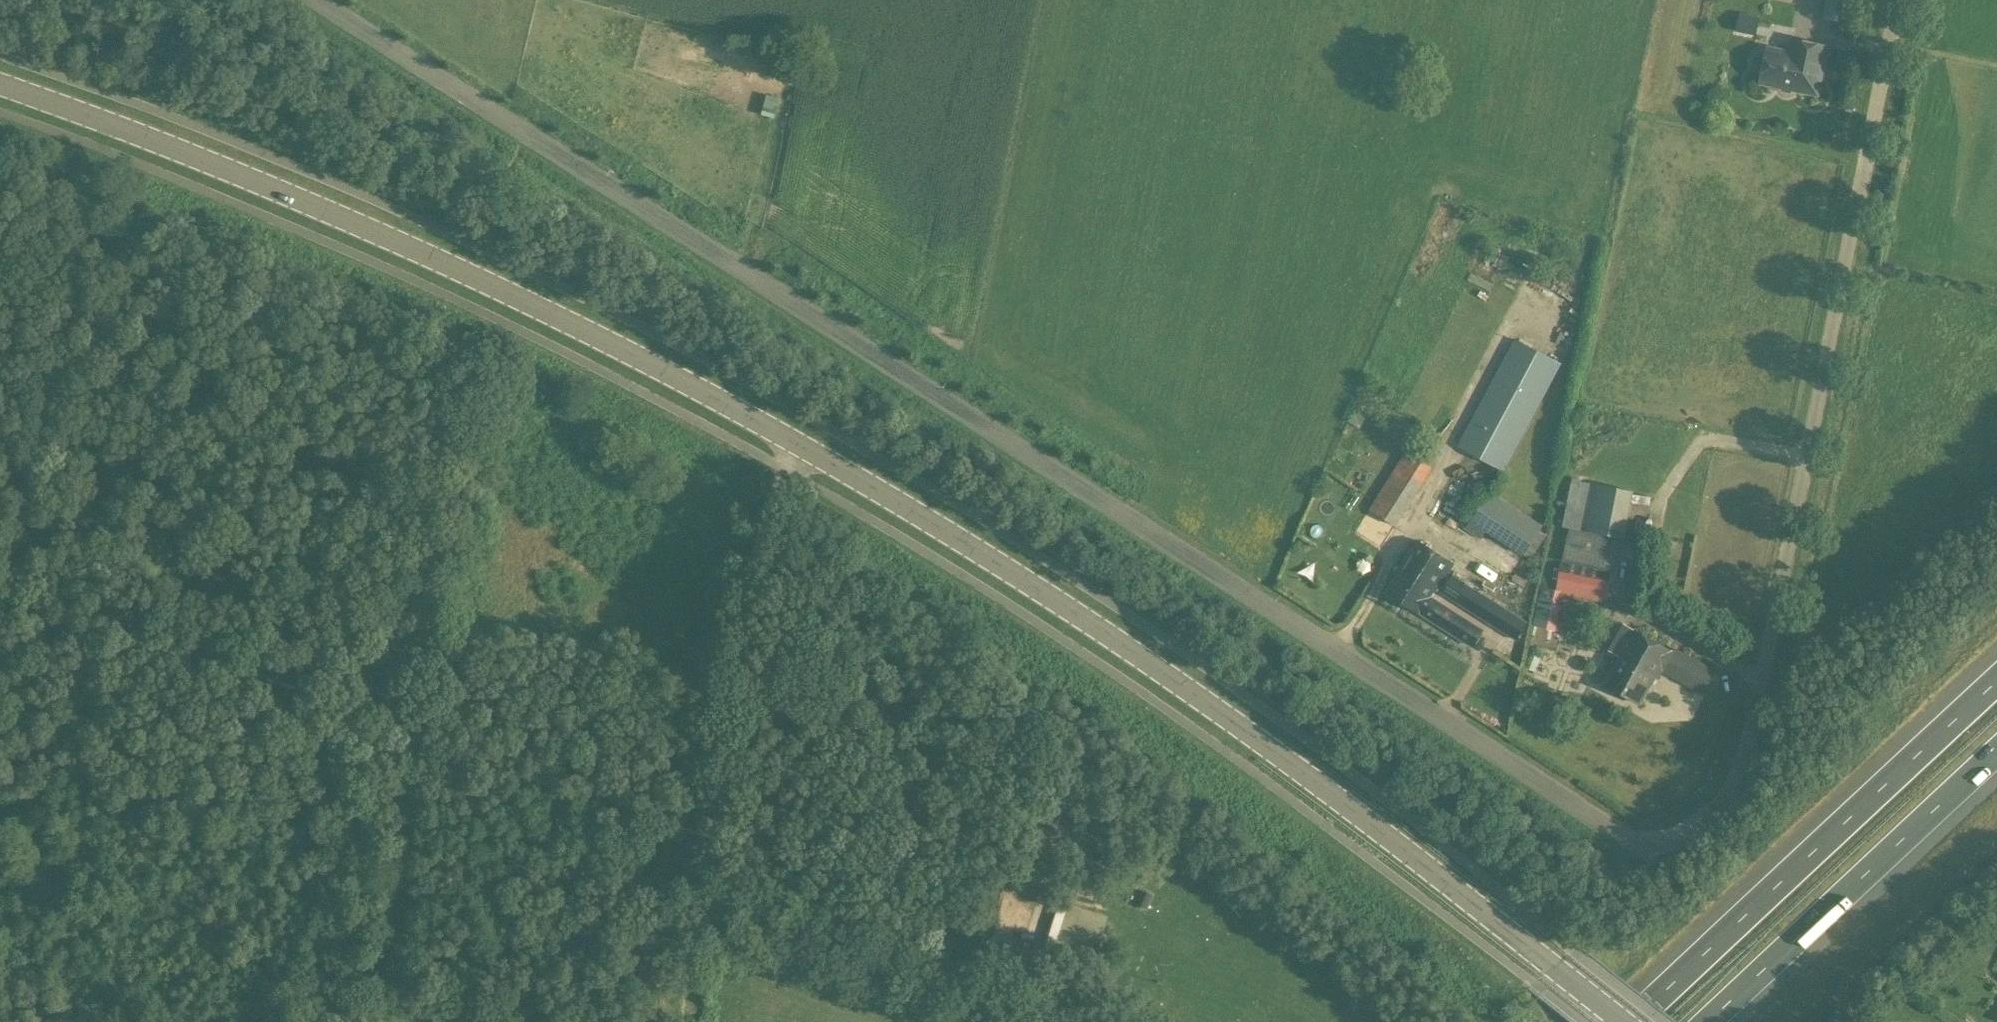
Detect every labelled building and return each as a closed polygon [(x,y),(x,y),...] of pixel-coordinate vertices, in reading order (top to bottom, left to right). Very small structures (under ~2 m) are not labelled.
[(1849,24),(1853,0),(1827,0),(1823,18),(1849,24)] [(1743,30),(1761,33),(1764,15),(1745,12),(1743,30)] [(1818,95),(1828,48),(1793,40),(1790,54),(1769,49),(1762,83),(1818,95)] [(1563,364),(1515,338),(1457,446),(1506,473),(1563,364)] [(1382,518),(1396,527),(1432,469),(1406,452),(1369,510),(1382,518)] [(1562,563),(1546,559),(1532,626),(1557,631),(1564,595),(1607,603),(1620,539),(1624,540),(1633,492),(1572,479),(1562,527),(1569,528),(1562,563)] [(1490,491),(1465,529),(1481,540),(1486,531),(1524,556),(1524,555),(1531,559),(1547,535),(1540,530),(1543,527),(1490,491)] [(1382,518),(1375,529),(1389,537),(1396,527),(1382,518)] [(1400,574),(1387,592),(1422,613),(1474,646),(1484,630),(1432,597),(1437,590),(1448,572),(1453,564),(1417,542),(1398,572),(1400,574)] [(1453,575),(1442,593),(1499,630),(1511,611),(1453,575)] [(1673,650),(1672,649),(1634,629),(1619,656),(1622,657),(1606,685),(1641,704),(1657,676),(1659,678),(1663,671),(1705,693),(1717,671),(1675,648),(1673,650)]
